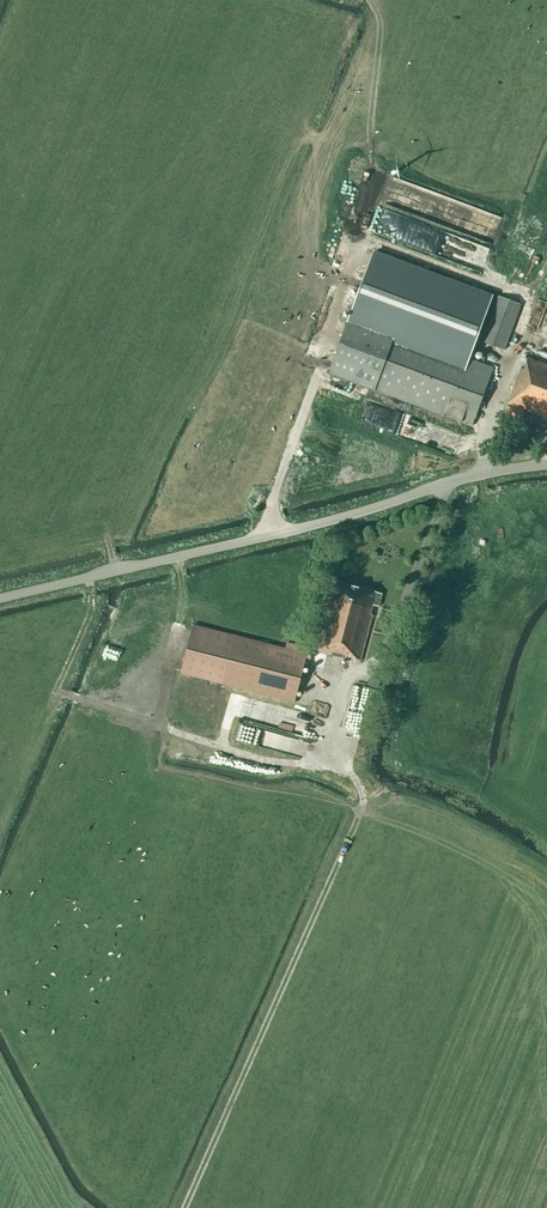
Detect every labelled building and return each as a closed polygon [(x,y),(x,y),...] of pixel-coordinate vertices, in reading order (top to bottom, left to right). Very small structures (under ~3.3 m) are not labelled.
[(420,194),(420,178),(397,177),(397,193),(420,194)] [(491,297),(373,253),(328,373),(471,426),(492,368),(468,359),(491,297)] [(482,341),(504,349),(521,304),(498,296),(482,341)] [(539,361),(527,357),(523,369),(521,368),(508,403),(511,404),(508,414),(521,419),(525,409),(546,418),(546,358),(541,355),(539,361)] [(323,418),(337,428),(344,418),(330,408),(323,418)] [(372,605),(378,606),(381,594),(376,592),(334,581),(330,598),(328,597),(314,651),(348,660),(348,657),(360,660),(372,615),(370,614),(372,605)] [(193,625),(180,674),(294,702),(307,654),(193,625)]
